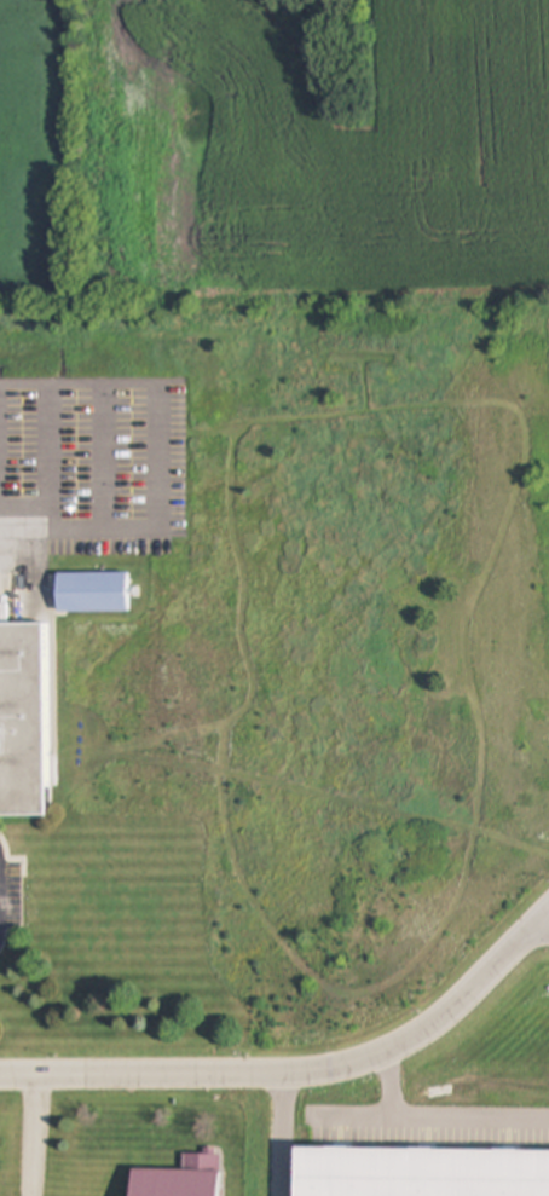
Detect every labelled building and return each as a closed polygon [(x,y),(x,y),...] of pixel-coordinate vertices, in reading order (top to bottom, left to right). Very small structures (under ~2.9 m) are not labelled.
[(127,574),(57,574),(57,612),(127,612),(127,574)] [(0,625),(0,817),(48,817),(48,625),(0,625)] [(218,1155),(181,1155),(181,1172),(131,1171),(130,1195),(217,1195),(218,1155)]
